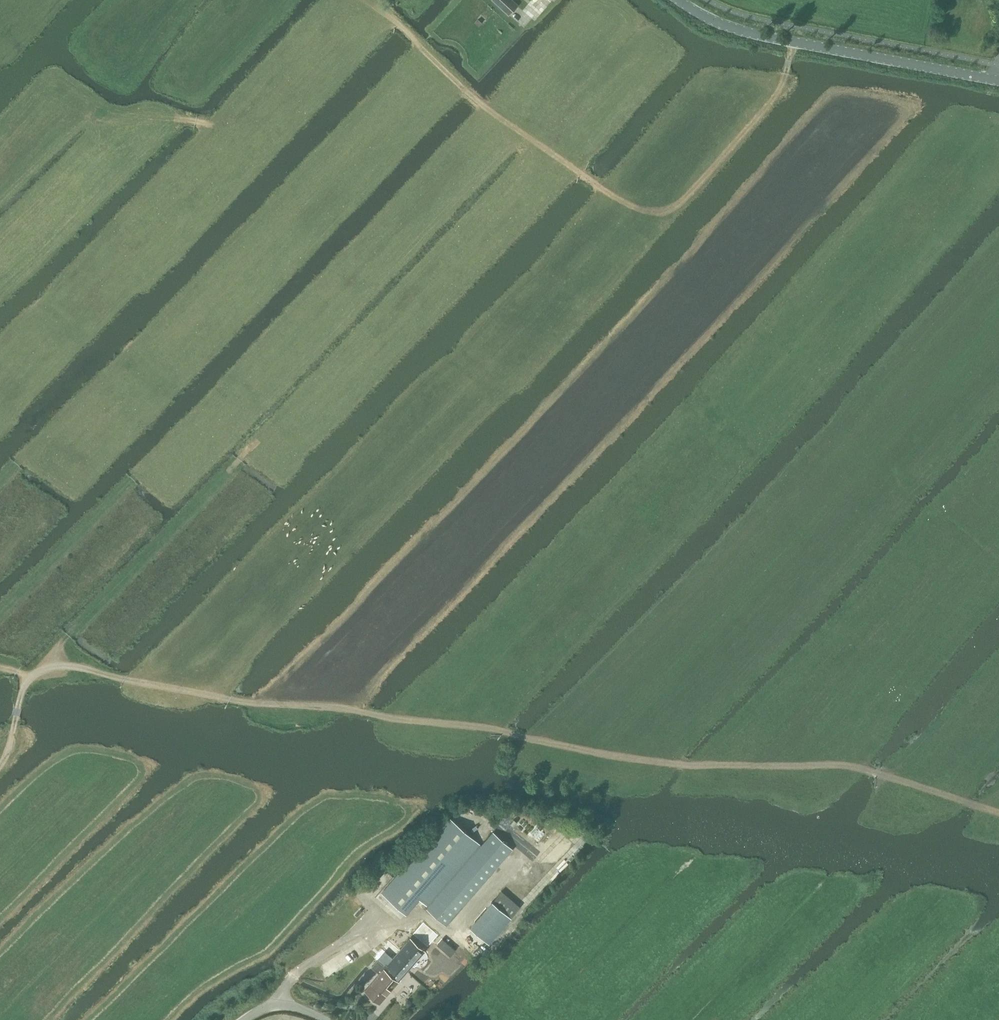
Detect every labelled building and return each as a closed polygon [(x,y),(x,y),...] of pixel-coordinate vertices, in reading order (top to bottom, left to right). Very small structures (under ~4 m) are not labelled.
[(510,13),(518,5),(513,0),(493,0),(509,14),(510,13)] [(406,913),(419,897),(426,904),(479,843),(448,816),(382,892),(406,913)] [(446,925),(512,848),(493,832),(427,908),(446,925)] [(502,891),(469,928),(488,944),(520,907),(502,891)] [(423,922),(413,935),(428,948),(438,935),(423,922)] [(379,1002),(424,950),(410,938),(387,964),(385,963),(383,965),(377,960),(372,966),(380,972),(365,990),(379,1002)] [(442,938),(437,944),(443,950),(448,944),(442,938)]
